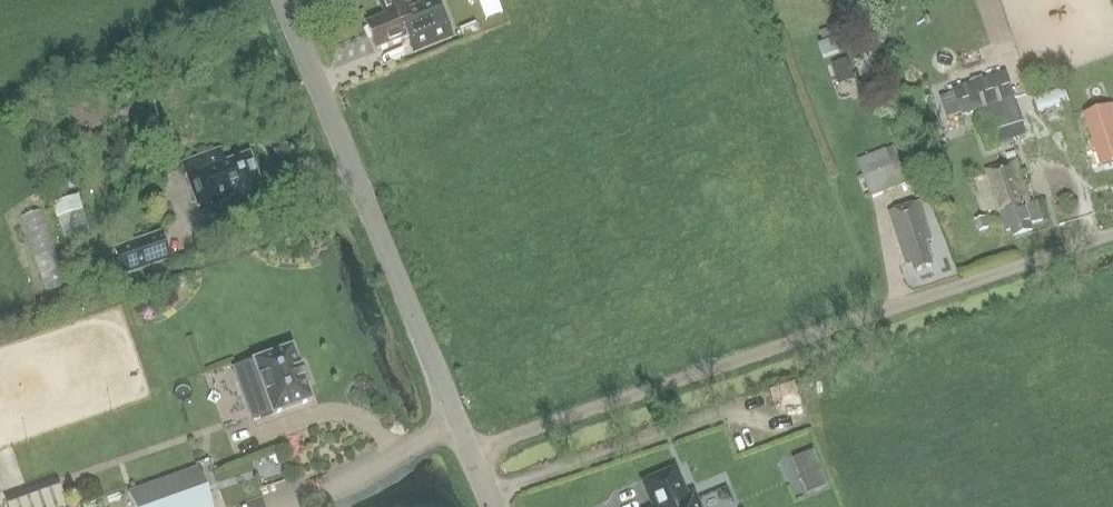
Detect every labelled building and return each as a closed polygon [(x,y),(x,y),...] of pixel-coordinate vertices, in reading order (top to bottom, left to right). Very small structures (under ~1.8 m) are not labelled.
[(405,11),(401,0),(379,0),(385,16),(366,23),(377,49),(413,34),(419,49),(414,52),(414,53),(452,37),(437,0),(432,0),(405,11)] [(849,35),(819,45),(823,57),(824,58),(853,48),(849,35)] [(833,64),(839,79),(853,74),(848,58),(833,64)] [(989,146),(1026,135),(1008,72),(954,88),(962,114),(978,109),(989,146)] [(1064,89),(1034,100),(1039,113),(1069,103),(1064,89)] [(1086,116),(1102,164),(1112,160),(1112,116),(1110,108),(1086,116)] [(873,198),(910,183),(896,145),(858,161),(873,198)] [(254,185),(261,183),(249,153),(226,162),(221,150),(183,164),(200,210),(235,197),(239,208),(260,200),(254,185)] [(1032,225),(1043,221),(1037,203),(1032,205),(1017,162),(987,172),(1007,232),(1012,230),(1014,237),(1033,231),(1032,225)] [(90,231),(79,195),(52,204),(63,239),(90,231)] [(916,272),(935,265),(928,242),(933,241),(920,202),(890,212),(908,266),(913,264),(916,272)] [(987,217),(976,220),(979,230),(990,227),(987,217)] [(124,276),(167,261),(158,236),(115,252),(124,276)] [(293,347),(255,360),(233,368),(252,422),(312,400),(293,347)] [(791,459),(801,483),(821,475),(812,451),(791,459)] [(199,469),(130,494),(135,506),(212,506),(199,469)] [(692,497),(686,499),(674,471),(646,483),(656,506),(696,506),(692,497)] [(7,494),(12,506),(65,506),(72,505),(60,474),(7,494)]
